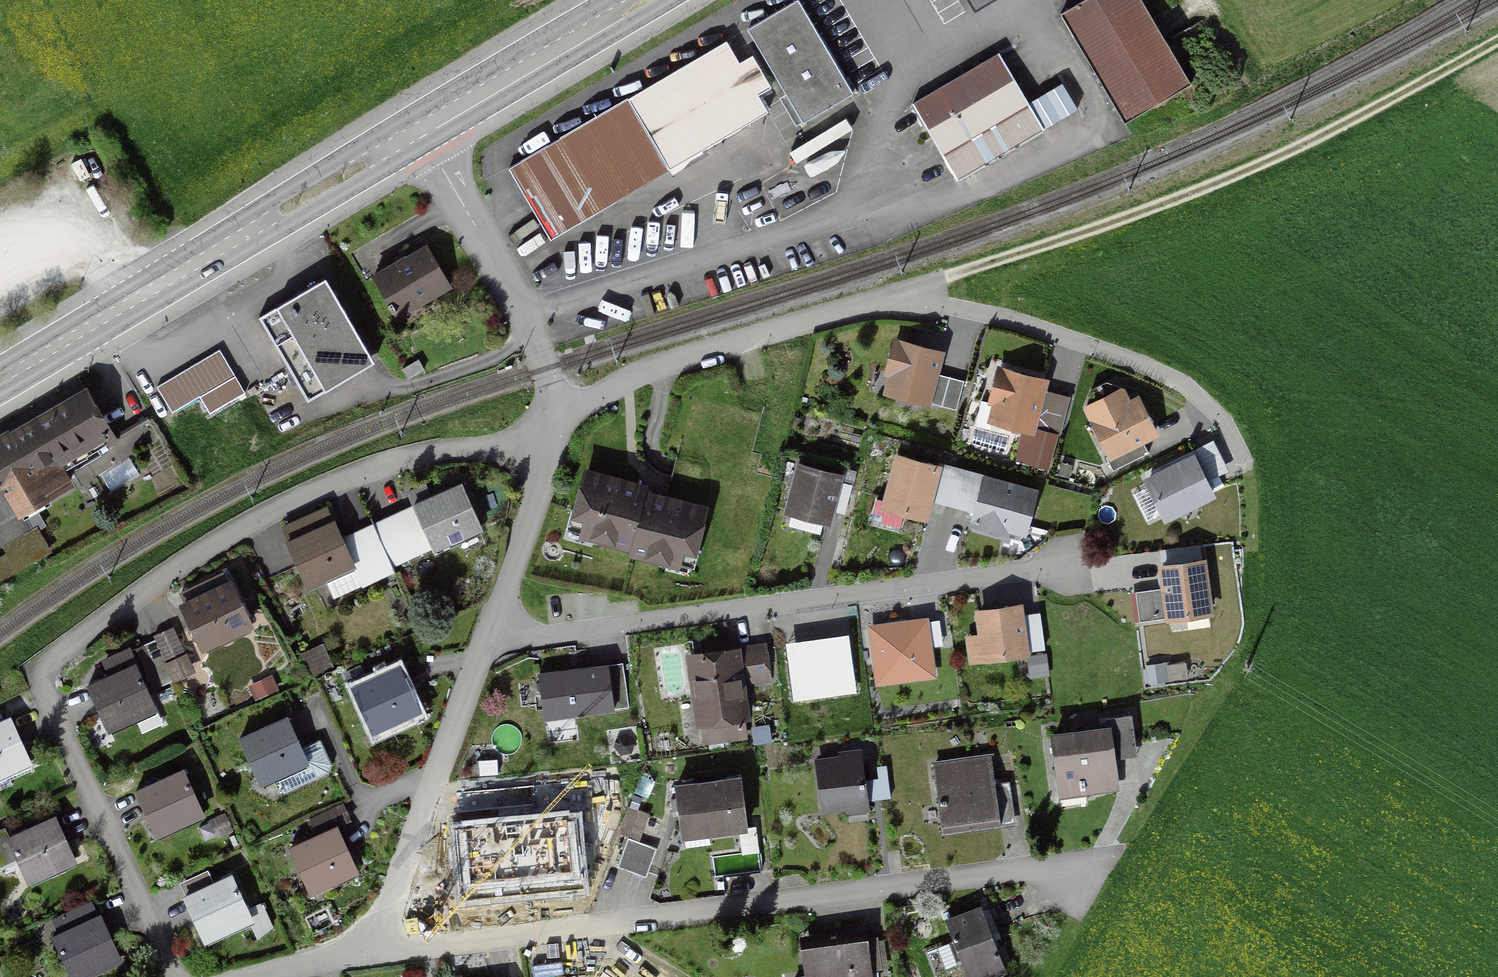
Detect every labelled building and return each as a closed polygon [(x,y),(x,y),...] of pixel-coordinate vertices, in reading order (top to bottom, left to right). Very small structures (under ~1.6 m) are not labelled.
[(746,26),(785,92),(779,95),(796,124),(803,120),(804,122),(855,92),(801,0),(791,0),(746,26)] [(974,10),(991,0),(968,0),(974,10)] [(1059,10),(1126,122),(1193,82),(1144,0),(1076,0),(1059,10)] [(550,238),(770,111),(759,92),(772,84),(753,51),(739,59),(727,38),(507,165),(550,238)] [(999,49),(912,101),(958,177),(1078,106),(1063,80),(1029,100),(999,49)] [(847,115),(789,150),(796,162),(854,126),(847,115)] [(431,245),(373,277),(392,311),(417,297),(420,303),(453,285),(431,245)] [(376,358),(328,276),(303,290),(259,316),(308,399),(376,358)] [(945,347),(894,333),(883,373),(888,375),(883,392),(930,404),(930,402),(957,409),(965,379),(938,372),(945,347)] [(219,347),(156,385),(172,412),(200,395),(210,412),(238,396),(241,400),(247,396),(245,392),(246,391),(219,347)] [(401,367),(407,377),(425,367),(419,357),(401,367)] [(1046,388),(1048,382),(1001,369),(992,400),(997,402),(992,421),(1022,429),(1034,432),(1046,388)] [(1108,455),(1105,456),(1112,470),(1149,452),(1143,440),(1160,432),(1139,391),(1130,395),(1124,382),(1083,402),(1091,420),(1088,422),(1095,435),(1098,434),(1108,455)] [(1050,468),(1069,393),(1046,388),(1034,432),(1022,429),(1014,459),(1050,468)] [(6,551),(0,555),(0,578),(51,549),(39,528),(34,531),(22,511),(74,482),(66,467),(111,442),(84,396),(0,444),(0,541),(6,551)] [(859,442),(861,436),(851,434),(849,439),(859,442)] [(1229,469),(1213,437),(1186,451),(1187,453),(1142,475),(1147,486),(1132,493),(1146,520),(1161,513),(1165,520),(1217,494),(1215,490),(1225,485),(1219,474),(1229,469)] [(887,506),(925,515),(929,499),(936,467),(899,458),(887,506)] [(846,514),(857,469),(845,466),(844,471),(796,459),(783,510),(791,512),(788,525),(820,533),(824,521),(831,523),(834,511),(846,514)] [(1062,461),(1059,475),(1070,477),(1073,464),(1062,461)] [(693,564),(710,500),(647,484),(648,479),(583,462),(567,525),(571,526),(568,535),(600,543),(601,540),(629,547),(627,552),(659,560),(658,563),(688,570),(689,563),(693,564)] [(977,513),(986,479),(936,467),(929,499),(977,513)] [(485,528),(462,477),(431,491),(426,481),(407,490),(413,502),(403,507),(373,521),(353,530),(344,534),(335,514),(333,516),(327,503),(278,525),(310,594),(327,586),(333,598),(361,585),(362,587),(379,579),(382,586),(394,580),(392,576),(397,573),(393,565),(432,547),(435,551),(485,528)] [(1034,493),(986,479),(977,513),(974,523),(1004,532),(1006,527),(1023,532),(1034,493)] [(1208,555),(1158,561),(1161,586),(1136,589),(1140,622),(1187,616),(1188,628),(1210,625),(1209,614),(1215,613),(1208,555)] [(183,597),(178,599),(202,648),(205,647),(208,651),(251,630),(249,625),(255,623),(231,574),(227,576),(223,569),(179,590),(183,597)] [(1030,650),(1046,648),(1040,610),(1025,612),(1023,599),(974,606),(978,631),(965,633),(969,662),(1031,653),(1030,650)] [(868,622),(876,684),(937,676),(933,645),(943,644),(940,618),(929,619),(929,614),(868,622)] [(173,680),(196,670),(187,650),(186,651),(174,624),(153,634),(155,638),(173,680)] [(785,639),(793,700),(856,692),(848,631),(785,639)] [(173,680),(155,638),(135,647),(153,689),(173,680)] [(748,684),(772,680),(767,641),(686,651),(696,727),(701,726),(703,742),(748,736),(746,719),(752,718),(748,684)] [(335,667),(324,642),(301,652),(312,678),(335,667)] [(369,652),(371,658),(397,649),(395,642),(369,652)] [(108,672),(86,682),(109,731),(111,729),(114,736),(138,724),(142,731),(165,720),(131,644),(101,658),(108,672)] [(371,732),(422,709),(400,660),(367,675),(362,664),(344,673),(371,732)] [(629,708),(623,661),(609,663),(609,660),(538,669),(544,719),(629,708)] [(1169,680),(1189,677),(1186,660),(1170,662),(1170,660),(1145,664),(1146,668),(1143,669),(1146,684),(1150,683),(1151,687),(1170,684),(1169,680)] [(280,690),(273,673),(247,684),(255,700),(280,690)] [(329,772),(333,762),(322,738),(302,744),(288,711),(238,734),(260,784),(265,782),(268,791),(282,786),(284,790),(329,772)] [(33,760),(11,712),(0,717),(0,775),(33,760)] [(1121,789),(1117,757),(1138,755),(1133,712),(1104,716),(1105,722),(1050,729),(1058,798),(1061,797),(1062,807),(1088,804),(1086,793),(1121,789)] [(753,725),(754,743),(771,742),(769,724),(753,725)] [(823,809),(868,803),(868,800),(891,797),(887,763),(877,765),(879,777),(866,778),(862,746),(838,749),(838,753),(816,756),(823,809)] [(1015,825),(1010,780),(996,781),(993,751),(933,759),(942,834),(1015,825)] [(497,758),(478,759),(479,774),(498,773),(497,758)] [(185,764),(134,787),(156,835),(158,834),(160,838),(205,817),(204,814),(207,813),(185,764)] [(740,777),(676,785),(682,836),(684,836),(711,833),(739,829),(742,853),(760,851),(757,825),(746,826),(740,777)] [(608,862),(648,875),(657,845),(637,839),(638,834),(642,835),(643,832),(647,833),(648,829),(654,831),(659,816),(638,809),(643,795),(634,793),(630,806),(628,805),(620,829),(607,825),(598,855),(610,859),(608,862)] [(520,805),(483,810),(487,839),(460,842),(463,867),(490,864),(491,868),(512,865),(512,870),(545,865),(545,861),(571,858),(563,800),(542,803),(542,805),(520,808),(520,805)] [(310,892),(359,870),(339,824),(351,818),(344,802),(309,817),(315,831),(289,843),(310,892)] [(56,811),(8,832),(5,825),(0,827),(0,864),(16,857),(28,883),(78,860),(56,811)] [(217,836),(234,829),(226,811),(209,818),(210,821),(199,825),(205,840),(217,835),(217,836)] [(179,882),(186,896),(205,938),(251,917),(231,875),(215,882),(209,868),(179,882)] [(505,884),(503,874),(490,876),(492,887),(505,884)] [(122,959),(100,909),(97,911),(92,898),(52,916),(59,932),(53,934),(72,976),(81,976),(122,959)] [(1007,968),(1004,961),(1010,958),(987,899),(944,916),(953,938),(922,950),(931,973),(962,961),(968,976),(984,976),(1007,968)] [(878,968),(888,967),(884,938),(879,939),(878,935),(868,936),(868,934),(801,942),(805,973),(794,974),(794,976),(879,976),(878,968)]
